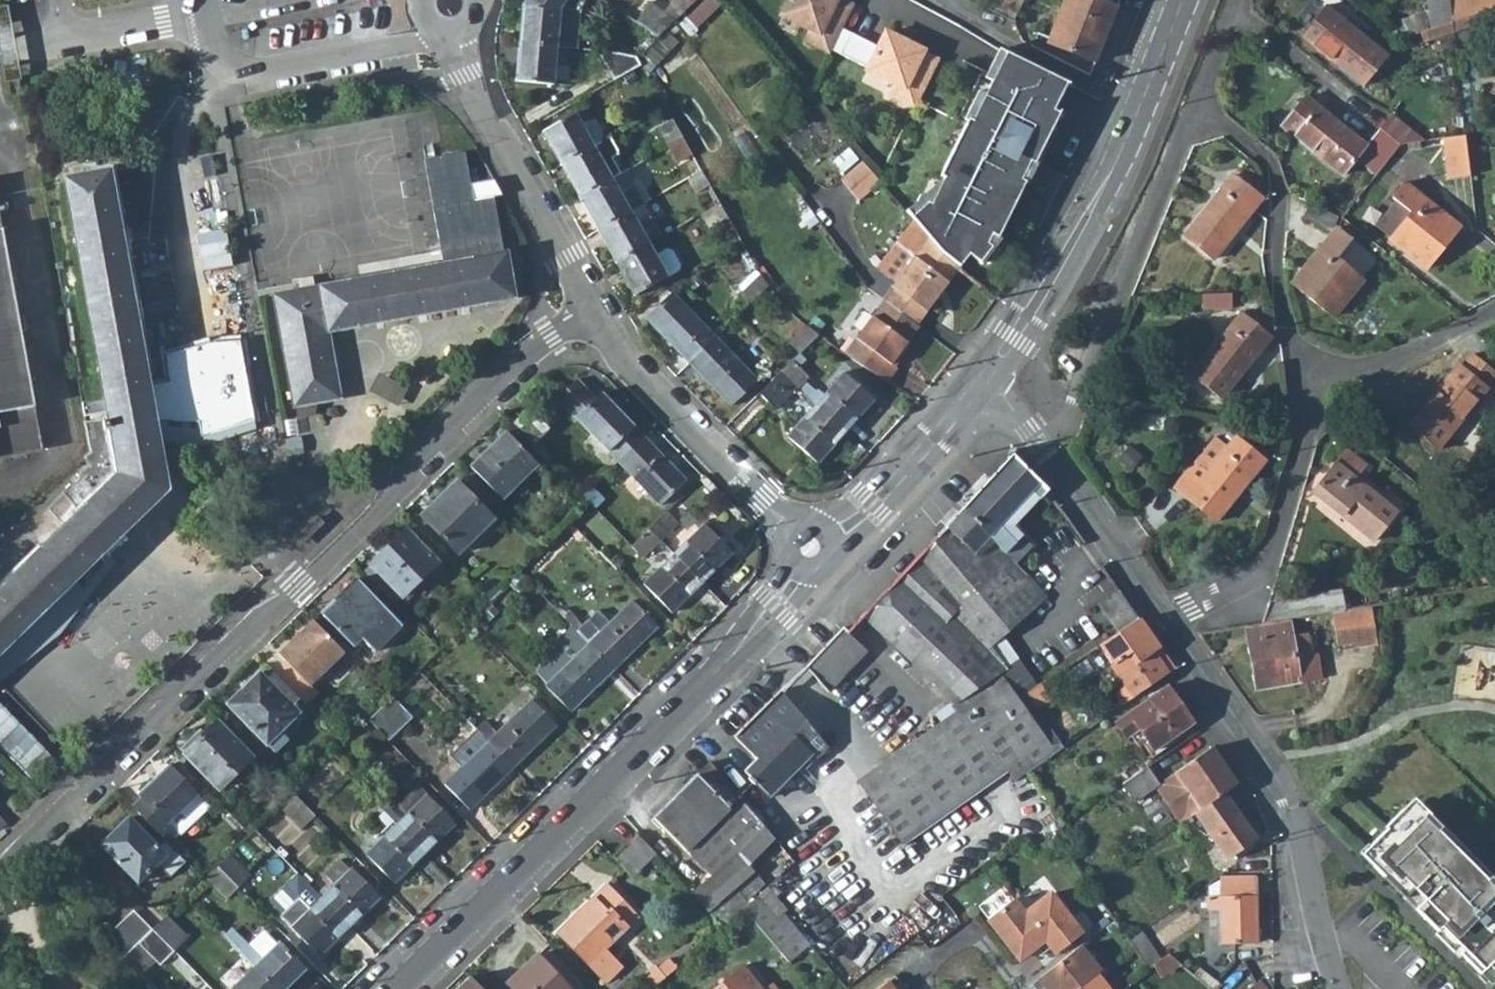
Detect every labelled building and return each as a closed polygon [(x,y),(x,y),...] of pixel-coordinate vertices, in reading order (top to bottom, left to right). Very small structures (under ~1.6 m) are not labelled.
[(657,41),(659,40),(661,38),(665,35),(670,29),(676,24),(676,23),(678,21),(685,15),(694,6),(685,0),(673,0),(662,15),(651,7),(636,27),(657,41)] [(723,2),(722,0),(707,0),(691,13),(698,22),(723,2)] [(852,5),(843,0),(788,0),(783,8),(810,23),(803,36),(827,49),(852,5)] [(1011,31),(1026,0),(993,0),(984,17),(1011,31)] [(1051,34),(1039,28),(1033,41),(1089,70),(1119,0),(1065,0),(1051,34)] [(1425,10),(1427,28),(1428,27),(1452,21),(1450,0),(1424,0),(1425,10)] [(1461,0),(1450,0),(1452,21),(1466,17),(1461,0)] [(1466,17),(1494,8),(1494,0),(1461,0),(1466,17)] [(521,44),(559,48),(572,49),(576,12),(524,6),(521,44)] [(0,8),(0,24),(8,23),(6,7),(0,8)] [(1380,56),(1319,9),(1296,38),(1357,86),(1380,56)] [(1425,10),(1382,24),(1398,37),(1418,30),(1427,28),(1425,10)] [(1452,21),(1428,27),(1427,28),(1418,30),(1423,42),(1453,32),(1452,21)] [(629,22),(617,40),(639,55),(641,54),(647,49),(653,45),(657,41),(636,27),(629,22)] [(7,82),(19,79),(14,50),(9,24),(8,23),(0,24),(0,42),(2,52),(7,82)] [(888,90),(912,103),(937,59),(922,51),(925,47),(889,26),(868,62),(895,77),(888,90)] [(521,44),(517,80),(555,84),(559,48),(521,44)] [(1009,48),(997,71),(1056,104),(1069,81),(1009,48)] [(640,62),(636,56),(599,52),(614,77),(640,62)] [(925,195),(905,217),(909,222),(925,241),(958,265),(967,252),(979,260),(990,244),(982,239),(989,226),(995,229),(1025,175),(1021,173),(1029,158),(1033,160),(1059,111),(1054,108),(1056,104),(997,71),(972,116),(969,114),(939,169),(942,171),(929,197),(925,195)] [(1339,177),(1355,155),(1375,171),(1377,168),(1395,145),(1376,130),(1362,147),(1299,98),(1276,128),(1339,177)] [(1428,140),(1392,111),(1376,130),(1395,145),(1428,140)] [(559,163),(592,144),(574,113),(541,131),(559,163)] [(672,118),(656,126),(667,145),(682,136),(672,118)] [(559,163),(578,196),(610,177),(620,172),(612,158),(621,153),(610,134),(592,144),(559,163)] [(1464,134),(1442,137),(1446,178),(1469,176),(1464,134)] [(677,161),(692,152),(682,136),(667,145),(677,161)] [(1033,160),(1029,158),(1021,173),(1025,175),(1027,176),(1035,162),(1033,160)] [(856,198),(875,182),(858,162),(839,178),(856,198)] [(687,176),(695,191),(709,183),(701,168),(687,176)] [(1360,190),(1375,202),(1392,180),(1377,168),(1375,171),(1360,190)] [(94,466),(65,495),(49,510),(65,527),(0,590),(0,653),(169,491),(114,171),(67,178),(108,421),(87,425),(92,453),(86,458),(94,466)] [(1258,198),(1228,175),(1181,236),(1211,260),(1258,198)] [(596,228),(629,209),(643,201),(634,186),(620,193),(610,177),(578,196),(596,228)] [(138,181),(119,183),(125,228),(144,226),(138,181)] [(1459,225),(1404,183),(1391,200),(1409,214),(1389,240),(1426,268),(1459,225)] [(46,446),(0,200),(0,455),(46,446)] [(700,212),(709,225),(727,215),(719,201),(700,212)] [(1327,229),(1333,215),(1305,203),(1299,217),(1327,229)] [(596,228),(615,260),(658,235),(665,232),(653,213),(636,222),(629,209),(596,228)] [(924,313),(958,265),(925,241),(909,222),(892,245),(896,248),(911,259),(892,285),(890,289),(924,313)] [(1350,239),(1334,227),(1293,282),(1335,315),(1362,280),(1335,259),(1350,239)] [(658,235),(615,260),(634,293),(676,267),(677,260),(670,248),(665,246),(658,235)] [(911,259),(896,248),(877,275),(892,285),(911,259)] [(513,295),(506,249),(272,291),(291,402),(338,394),(327,328),(513,295)] [(761,271),(741,291),(751,302),(769,284),(768,283),(764,277),(762,275),(761,271)] [(924,313),(890,289),(883,299),(885,300),(917,324),(924,313)] [(1205,291),(1207,308),(1230,306),(1228,289),(1205,291)] [(716,335),(673,290),(647,317),(690,361),(716,335)] [(917,324),(885,300),(847,352),(889,380),(898,367),(893,363),(919,325),(917,324)] [(1269,336),(1239,313),(1192,373),(1222,397),(1269,336)] [(807,324),(789,341),(799,353),(820,333),(813,328),(809,326),(807,324)] [(732,404),(758,379),(716,335),(690,361),(732,404)] [(1454,364),(1407,425),(1438,451),(1494,376),(1494,375),(1468,354),(1458,367),(1454,364)] [(804,379),(808,375),(792,360),(782,370),(798,385),(804,379)] [(760,390),(776,407),(798,385),(782,370),(760,390)] [(816,402),(847,430),(875,399),(844,371),(822,395),(816,402)] [(400,401),(408,386),(381,373),(373,388),(400,401)] [(575,377),(555,396),(616,459),(642,434),(600,390),(594,397),(575,377)] [(816,402),(822,395),(804,379),(798,385),(816,402)] [(816,402),(787,433),(818,461),(847,430),(816,402)] [(534,438),(535,439),(550,425),(530,404),(515,419),(534,438)] [(536,462),(504,429),(471,463),(502,494),(536,462)] [(685,478),(642,434),(616,459),(660,504),(685,478)] [(1224,450),(1211,440),(1173,489),(1215,522),(1263,461),(1234,438),(1224,450)] [(1346,445),(1335,460),(1356,476),(1367,461),(1346,445)] [(1014,455),(864,616),(949,703),(946,705),(953,711),(886,759),(854,782),(881,817),(902,844),(1005,770),(1013,780),(1024,774),(1034,767),(1059,750),(1060,749),(1025,695),(1039,687),(1023,663),(1009,672),(992,646),(1047,598),(1027,575),(1045,559),(1024,535),(1017,540),(1002,523),(1042,481),(1042,480),(1014,455)] [(1356,476),(1335,460),(1314,489),(1376,537),(1397,507),(1356,476)] [(490,513),(455,478),(420,513),(458,550),(482,527),(480,524),(490,513)] [(1042,481),(1002,523),(1017,540),(1024,535),(1014,523),(1048,489),(1042,481)] [(650,523),(662,537),(679,520),(667,507),(650,523)] [(733,550),(706,521),(676,551),(703,580),(733,550)] [(631,541),(644,555),(662,537),(650,523),(631,541)] [(439,560),(406,527),(372,561),(405,594),(439,560)] [(703,580),(676,551),(645,580),(673,609),(703,580)] [(403,621),(358,575),(322,611),(355,644),(364,634),(377,647),(403,621)] [(483,590),(491,598),(500,589),(492,581),(483,590)] [(1331,612),(1344,610),(1340,586),(1271,596),(1263,623),(1288,619),(1292,618),(1331,612)] [(482,607),(491,598),(483,590),(474,599),(482,607)] [(1137,622),(1118,593),(1095,609),(1115,637),(1137,622)] [(602,629),(590,616),(577,629),(615,668),(659,625),(633,598),(602,629)] [(1344,610),(1331,612),(1338,649),(1376,643),(1370,606),(1344,610)] [(481,628),(470,618),(462,626),(473,636),(481,628)] [(346,651),(314,619),(279,653),(286,661),(274,672),(306,704),(319,692),(312,684),(346,651)] [(1245,626),(1255,687),(1302,680),(1295,634),(1290,635),(1288,619),(1263,623),(1245,626)] [(546,682),(571,710),(615,668),(577,629),(571,622),(561,633),(568,640),(540,667),(550,678),(546,682)] [(1099,648),(1133,699),(1164,677),(1151,656),(1158,651),(1137,622),(1115,637),(1114,638),(1099,648)] [(830,687),(864,649),(842,627),(806,665),(830,687)] [(1302,680),(1320,678),(1314,632),(1295,634),(1302,680)] [(1164,677),(1173,671),(1158,651),(1151,656),(1164,677)] [(301,714),(261,673),(230,704),(271,745),(301,714)] [(1154,752),(1193,724),(1167,689),(1117,724),(1127,739),(1139,730),(1154,752)] [(789,698),(781,690),(734,736),(756,759),(744,772),(750,777),(746,779),(753,787),(756,784),(770,797),(824,743),(789,698)] [(390,740),(414,716),(393,694),(390,697),(369,718),(390,740)] [(558,724),(532,698),(499,731),(489,740),(514,766),(558,724)] [(486,718),(476,726),(489,740),(499,731),(486,718)] [(205,739),(200,735),(184,750),(226,793),(259,762),(221,724),(205,739)] [(514,766),(489,740),(476,726),(452,749),(465,763),(445,782),(471,809),(514,766)] [(1059,750),(1034,767),(1042,777),(1066,759),(1059,750)] [(1237,787),(1211,750),(1166,781),(1158,786),(1156,787),(1183,825),(1193,818),(1195,816),(1225,795),(1237,787)] [(774,840),(709,763),(652,820),(707,877),(702,881),(720,899),(715,903),(731,919),(739,913),(749,904),(745,899),(763,883),(746,865),(774,840)] [(200,794),(172,765),(142,793),(146,797),(136,807),(171,844),(182,834),(171,823),(200,794)] [(1158,786),(1147,768),(1121,786),(1134,804),(1156,787),(1158,786)] [(396,803),(407,814),(397,823),(426,853),(456,823),(417,782),(396,803)] [(281,804),(302,825),(315,814),(294,792),(281,804)] [(1195,816),(1226,859),(1255,839),(1225,795),(1195,816)] [(1412,798),(1401,809),(1416,823),(1426,813),(1412,798)] [(1480,974),(1488,966),(1494,973),(1494,891),(1485,880),(1490,876),(1468,854),(1466,857),(1456,848),(1459,845),(1426,813),(1416,823),(1401,809),(1383,828),(1385,829),(1368,846),(1381,858),(1372,866),(1437,931),(1441,926),(1464,949),(1459,953),(1480,974)] [(169,857),(133,819),(106,845),(143,882),(169,857)] [(367,853),(395,883),(426,853),(397,823),(367,853)] [(630,875),(651,854),(633,836),(612,857),(630,875)] [(1358,852),(1372,866),(1381,858),(1368,846),(1358,852)] [(324,868),(338,882),(322,897),(351,926),(381,896),(339,854),(324,868)] [(239,887),(250,876),(229,855),(218,866),(239,887)] [(85,869),(76,860),(64,871),(73,881),(85,869)] [(227,898),(239,887),(218,866),(207,878),(227,898)] [(1494,891),(1494,875),(1493,872),(1490,876),(1485,880),(1494,891)] [(1219,877),(1207,885),(1208,927),(1222,926),(1222,943),(1258,942),(1257,876),(1219,877)] [(720,899),(702,881),(689,892),(717,924),(718,925),(721,928),(731,919),(715,903),(720,899)] [(610,947),(644,915),(614,882),(565,928),(611,978),(626,964),(610,947)] [(749,904),(739,913),(748,925),(755,918),(792,959),(811,942),(783,911),(780,913),(762,893),(749,904)] [(1048,988),(1074,988),(1095,973),(1098,970),(1078,945),(1086,938),(1050,893),(1024,913),(1012,897),(987,917),(1018,957),(1035,944),(1041,952),(1050,945),(1055,952),(1068,942),(1073,949),(1030,982),(1035,988),(1038,988),(1044,984),(1048,988)] [(351,926),(322,897),(312,907),(302,896),(282,916),(321,955),(351,926)] [(122,961),(141,942),(151,932),(133,913),(113,933),(122,960),(122,961)] [(175,949),(191,933),(170,913),(155,929),(175,949)] [(1222,943),(1222,926),(1208,927),(1209,943),(1222,943)] [(1437,931),(1459,953),(1464,949),(1441,926),(1437,931)] [(161,963),(175,949),(155,929),(151,932),(141,942),(161,963)] [(1128,941),(1149,970),(1151,967),(1160,960),(1140,933),(1128,941)] [(255,967),(277,988),(286,988),(306,970),(279,943),(263,959),(239,934),(231,942),(255,967)] [(537,953),(519,970),(520,972),(502,988),(571,988),(537,953)] [(1163,981),(1173,972),(1190,988),(1213,988),(1214,988),(1209,988),(1169,953),(1160,960),(1151,967),(1163,981)] [(667,955),(638,979),(647,988),(649,988),(676,966),(667,955)] [(743,966),(715,988),(763,988),(743,966)] [(1488,982),(1494,975),(1494,973),(1488,966),(1480,974),(1488,982)] [(255,967),(232,988),(277,988),(255,967)] [(1095,973),(1074,988),(1108,988),(1095,973)] [(892,988),(900,983),(894,976),(878,988),(892,988)] [(455,988),(479,988),(468,977),(455,988)] [(1256,979),(1242,988),(1265,988),(1256,979)]
